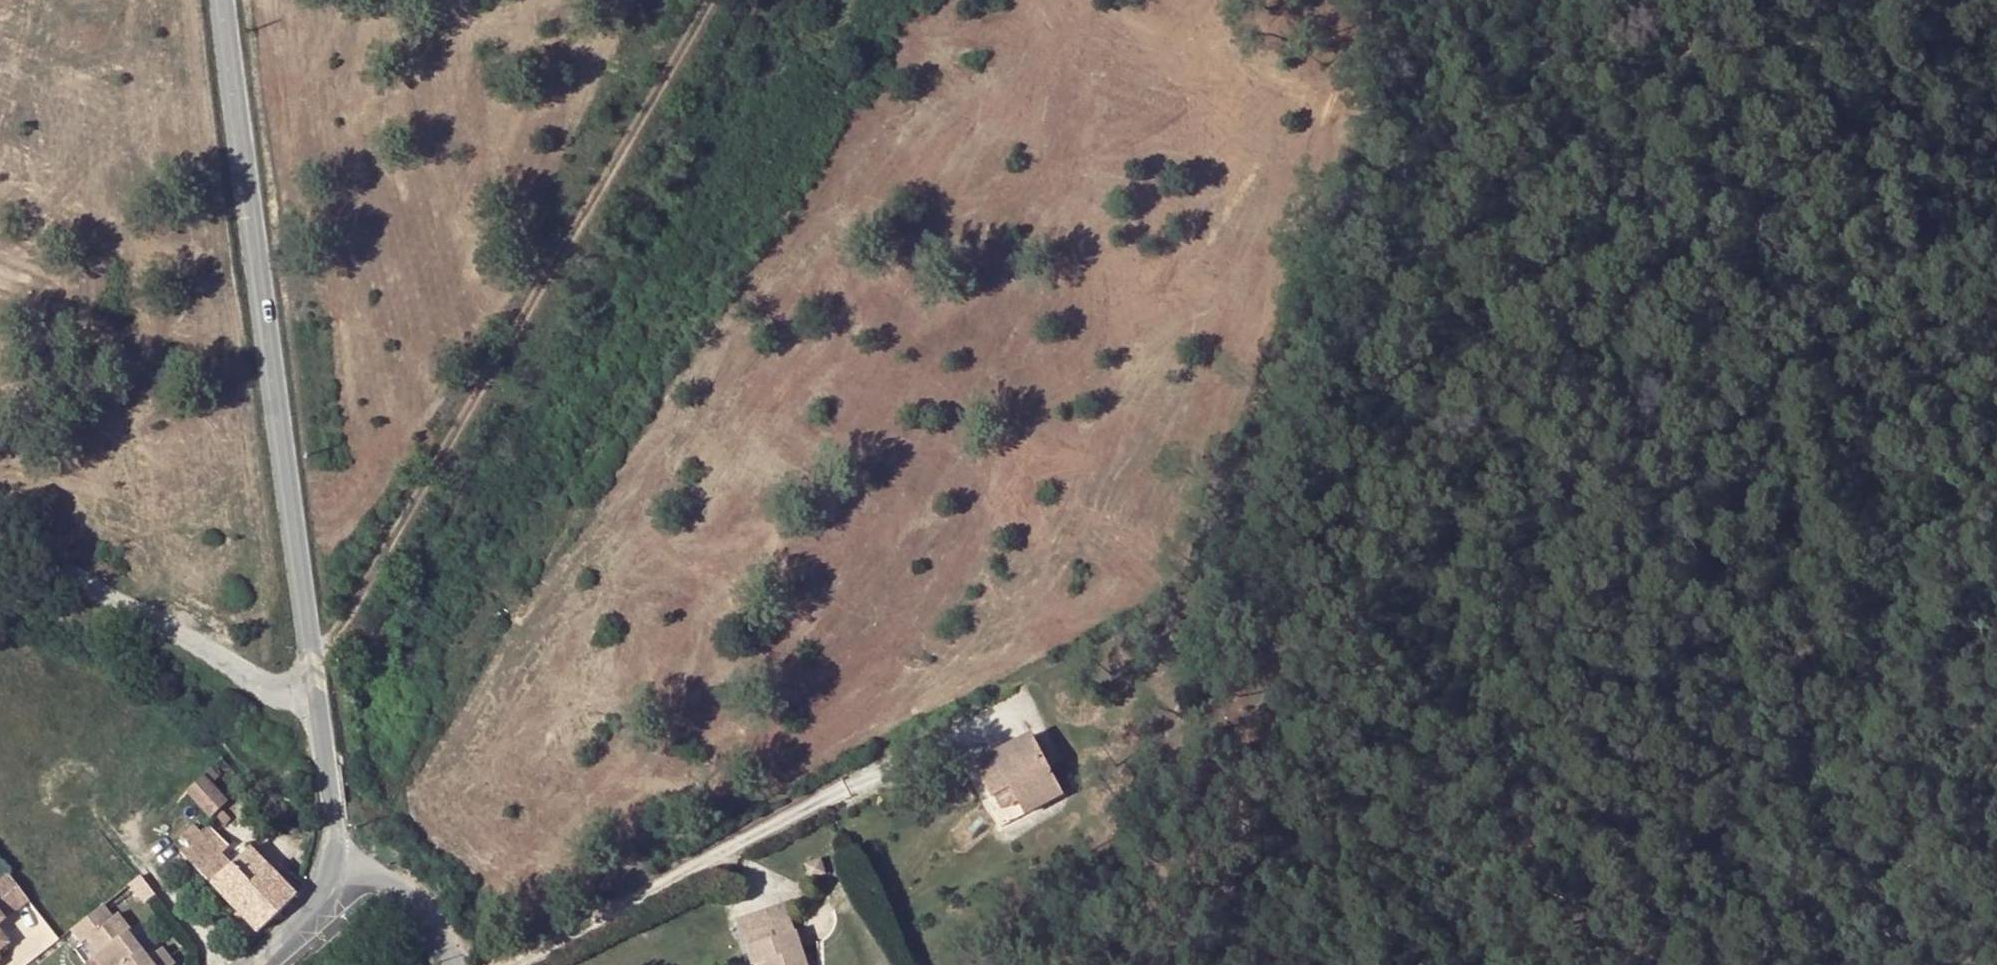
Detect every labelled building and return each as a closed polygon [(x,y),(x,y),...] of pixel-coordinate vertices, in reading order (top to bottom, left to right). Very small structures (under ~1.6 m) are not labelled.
[(1013,782),(1028,808),(1069,786),(1036,727),(978,757),(996,791),(1013,782)] [(211,769),(187,794),(211,819),(228,803),(210,786),(219,777),(212,769),(211,769)] [(1011,818),(1028,808),(1013,782),(996,791),(1011,818)] [(181,854),(256,934),(295,896),(249,848),(232,865),(222,855),(229,847),(209,827),(202,835),(193,826),(181,837),(190,846),(181,854)] [(131,876),(122,884),(138,901),(147,893),(137,882),(131,876)] [(27,903),(6,878),(0,883),(0,925),(27,903)] [(76,929),(100,911),(96,907),(86,914),(65,933),(68,936),(76,929)] [(166,964),(153,948),(140,959),(118,933),(122,930),(108,915),(105,917),(100,911),(76,929),(68,936),(74,944),(79,940),(93,928),(104,942),(91,954),(85,958),(92,964),(165,964),(166,964)] [(777,964),(815,964),(802,924),(754,940),(760,958),(774,954),(777,964)] [(93,928),(79,940),(91,954),(104,942),(93,928)] [(9,943),(3,938),(0,939),(0,950),(9,943)] [(760,958),(762,964),(777,964),(774,954),(760,958)]
